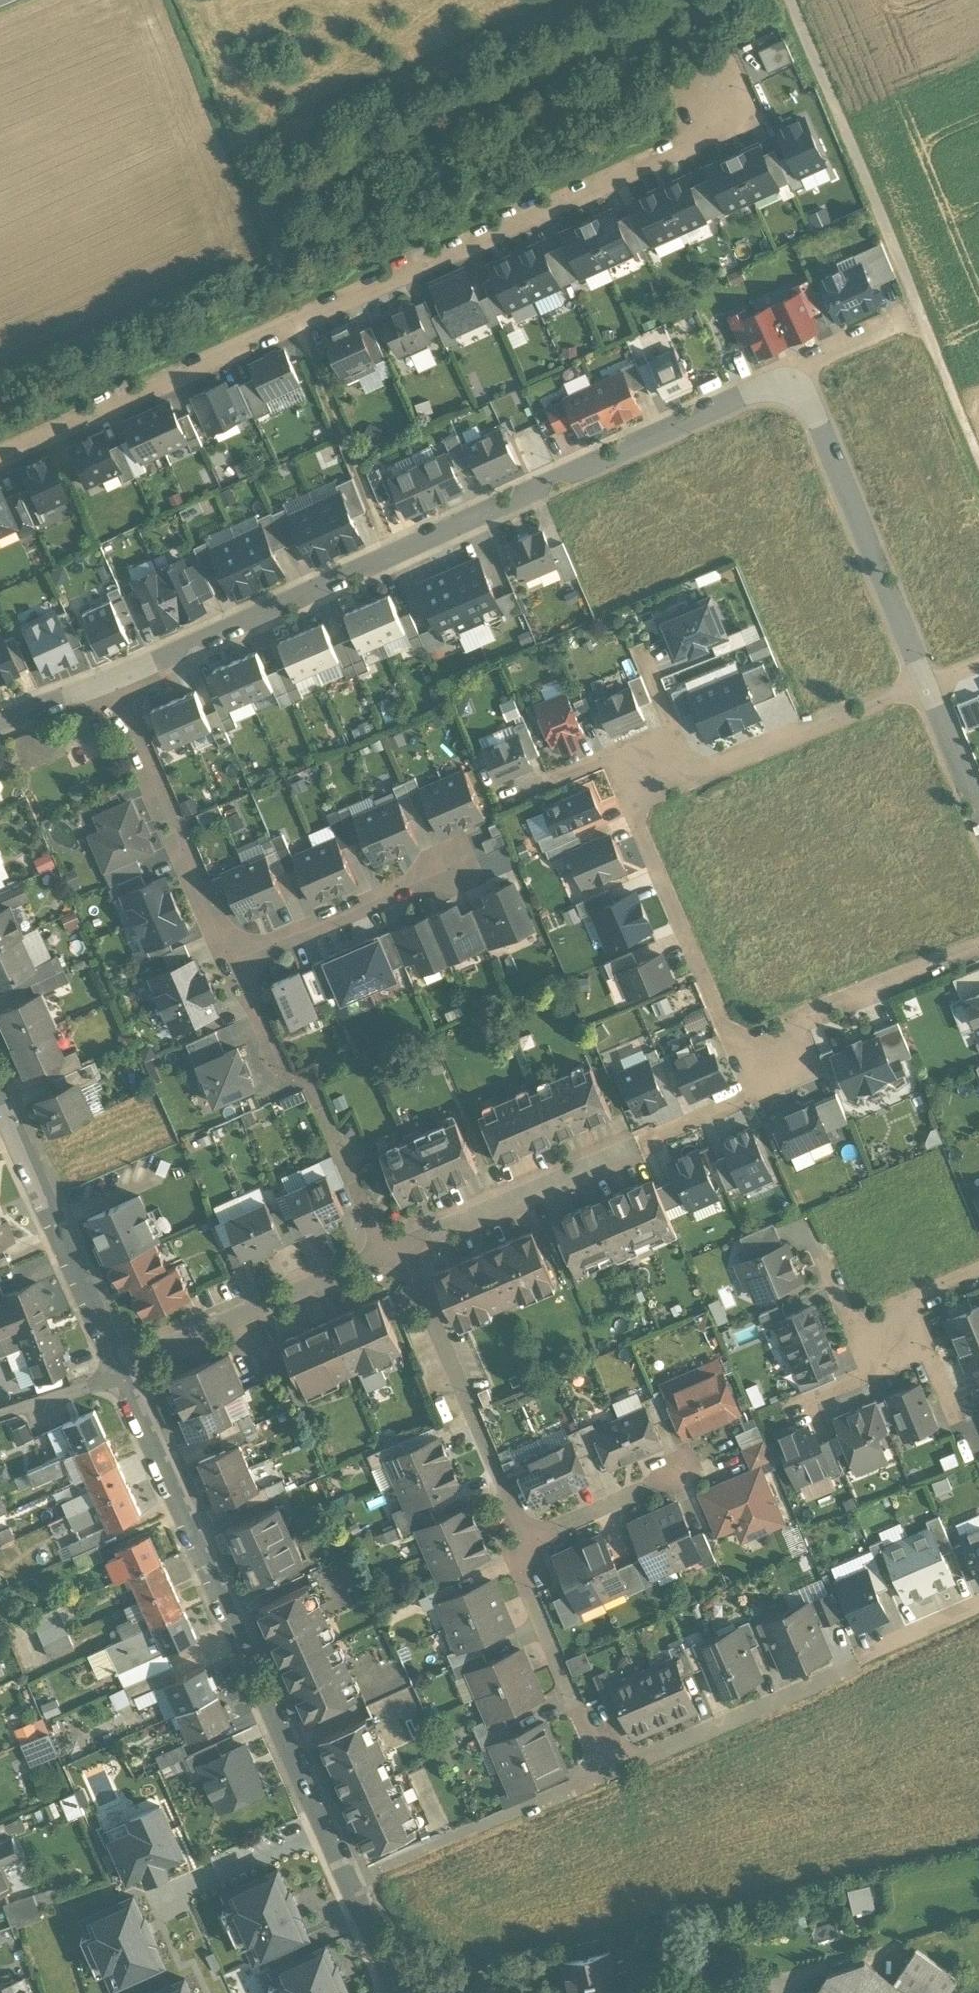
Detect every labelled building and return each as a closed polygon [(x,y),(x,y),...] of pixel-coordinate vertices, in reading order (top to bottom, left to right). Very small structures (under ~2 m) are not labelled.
[(758,51),(768,73),(793,62),(783,40),(758,51)] [(804,118),(778,130),(789,154),(799,175),(800,175),(824,164),(804,118)] [(758,144),(732,156),(752,199),(778,188),(763,155),(758,144)] [(778,159),(774,150),(763,155),(778,188),(789,183),(778,159)] [(789,154),(778,159),(789,183),(793,191),(805,186),(800,175),(799,175),(789,154)] [(752,199),(732,156),(707,167),(712,178),(727,211),(752,199)] [(690,188),(685,177),(660,189),(679,232),(705,221),(690,188)] [(727,211),(712,178),(701,183),(716,216),(727,211)] [(716,216),(701,183),(690,188),(705,221),(716,216)] [(679,232),(660,189),(634,200),(639,211),(654,244),(679,232)] [(617,221),(612,210),(587,222),(606,265),(632,254),(617,221)] [(639,211),(628,216),(643,249),(654,244),(639,211)] [(643,249),(628,216),(617,221),(632,254),(643,249)] [(587,222),(561,233),(566,244),(581,277),(606,265),(587,222)] [(539,243),(514,255),(534,298),(559,287),(544,254),(539,243)] [(881,243),(854,256),(859,266),(860,266),(868,282),(893,271),(881,243)] [(566,244),(555,249),(570,282),(581,277),(566,244)] [(555,249),(544,254),(559,287),(570,282),(555,249)] [(514,255),(488,266),(493,277),(508,310),(534,298),(514,255)] [(859,266),(842,274),(840,270),(826,277),(827,281),(822,283),(839,320),(877,302),(868,282),(860,266),(859,266)] [(463,269),(430,284),(443,312),(453,335),(454,334),(485,320),(486,320),(478,301),(463,269)] [(508,310),(493,277),(482,282),(489,296),(497,315),(508,310)] [(821,310),(808,281),(791,289),(794,296),(800,293),(810,315),(821,310)] [(794,296),(771,306),(788,343),(817,330),(810,315),(800,293),(794,296)] [(489,296),(478,301),(486,320),(485,320),(488,327),(500,322),(497,315),(489,296)] [(432,317),(425,301),(414,306),(429,339),(440,334),(432,317)] [(411,307),(404,304),(401,311),(383,320),(398,354),(410,349),(415,352),(425,348),(426,342),(429,340),(429,339),(414,306),(414,305),(411,307)] [(749,317),(742,320),(752,341),(759,356),(788,343),(771,306),(749,317)] [(746,309),(728,318),(741,347),(752,341),(742,320),(749,317),(746,309)] [(443,312),(432,317),(440,334),(446,346),(457,341),(454,334),(453,335),(443,312)] [(356,322),(325,336),(346,383),(377,369),(375,364),(360,331),(356,322)] [(385,359),(371,326),(360,331),(375,364),(385,359)] [(284,350),(250,365),(256,378),(266,399),(299,384),(284,350)] [(675,350),(649,362),(662,391),(664,395),(669,392),(678,396),(680,392),(691,387),(684,371),(686,366),(684,361),(679,359),(675,350)] [(635,362),(619,369),(622,374),(623,374),(628,385),(635,390),(646,386),(638,367),(635,362)] [(662,391),(649,362),(638,367),(646,386),(651,396),(662,391)] [(622,374),(593,388),(609,424),(639,410),(632,395),(635,390),(628,385),(623,374),(622,374)] [(256,378),(239,385),(252,413),(254,418),(271,411),(266,399),(256,378)] [(225,383),(193,397),(209,432),(241,418),(228,389),(225,383)] [(238,384),(228,389),(241,418),(252,413),(239,385),(238,384)] [(593,388),(565,400),(576,424),(582,436),(609,424),(593,388)] [(565,400),(548,408),(558,432),(576,424),(565,400)] [(177,419),(169,402),(147,412),(164,451),(187,441),(177,419)] [(147,412),(124,423),(132,439),(142,461),(164,451),(147,412)] [(188,414),(177,419),(187,441),(192,452),(203,447),(188,414)] [(499,430),(467,445),(477,467),(483,481),(516,467),(499,430)] [(102,432),(68,448),(85,486),(119,471),(120,471),(110,449),(102,432)] [(463,448),(457,435),(444,441),(458,470),(470,465),(463,448)] [(132,439),(121,444),(136,476),(146,471),(141,462),(142,461),(132,439)] [(121,444),(110,449),(120,471),(119,471),(124,482),(136,477),(136,476),(121,444)] [(477,467),(467,446),(463,448),(470,465),(472,469),(477,467)] [(445,455),(417,467),(434,504),(461,491),(445,455)] [(46,458),(20,470),(29,489),(39,511),(39,510),(65,499),(46,458)] [(417,467),(390,480),(407,516),(434,504),(417,467)] [(391,499),(378,470),(367,474),(379,504),(391,499)] [(352,478),(336,486),(339,492),(351,519),(365,512),(352,478)] [(29,489),(18,493),(18,494),(32,525),(44,520),(39,510),(39,511),(29,489)] [(339,492),(314,503),(336,553),(361,541),(351,519),(339,492)] [(18,494),(2,502),(13,527),(14,527),(17,532),(32,525),(18,494)] [(13,527),(2,502),(0,498),(0,533),(13,527)] [(289,515),(301,541),(311,564),(336,553),(314,503),(289,515)] [(286,508),(272,515),(286,545),(287,547),(301,541),(289,515),(286,508)] [(272,513),(257,519),(260,526),(272,552),(286,545),(272,515),(272,513)] [(260,526),(236,537),(258,586),(283,574),(272,552),(260,526)] [(530,535),(518,540),(519,543),(508,548),(522,580),(556,565),(550,549),(542,533),(531,538),(530,535)] [(211,548),(223,574),(233,597),(258,586),(236,537),(211,548)] [(209,541),(194,548),(200,562),(208,581),(223,574),(211,548),(209,541)] [(562,544),(550,549),(556,565),(564,582),(577,577),(562,544)] [(478,559),(448,572),(471,625),(500,613),(501,613),(495,600),(478,559)] [(181,560),(157,570),(180,621),(204,610),(200,601),(185,568),(181,560)] [(208,581),(200,562),(185,568),(200,601),(214,594),(208,581)] [(157,570),(134,581),(138,590),(152,622),(157,632),(180,621),(157,570)] [(448,572),(419,584),(442,638),(471,625),(448,572)] [(138,590),(123,596),(137,629),(152,622),(138,590)] [(514,592),(495,600),(501,613),(500,613),(503,620),(522,612),(514,592)] [(399,618),(389,596),(367,605),(383,642),(405,632),(399,618)] [(709,599),(669,616),(676,634),(666,638),(674,658),(690,652),(691,653),(705,647),(704,646),(712,643),(725,637),(709,599)] [(111,600),(81,614),(100,656),(111,651),(111,652),(120,648),(120,647),(128,643),(123,632),(125,631),(111,600)] [(383,642),(367,605),(345,614),(355,637),(361,651),(383,642)] [(65,612),(54,617),(58,626),(69,621),(65,612)] [(52,613),(21,627),(43,674),(74,660),(58,626),(54,617),(52,613)] [(424,647),(410,614),(399,618),(405,632),(413,651),(424,647)] [(333,647),(323,624),(301,633),(317,670),(339,661),(333,647)] [(725,637),(712,643),(717,656),(747,644),(742,630),(725,637)] [(301,633),(279,643),(288,666),(294,680),(317,670),(301,633)] [(770,633),(752,638),(757,656),(774,651),(770,633)] [(361,651),(355,637),(344,642),(358,675),(369,671),(361,651)] [(16,674),(6,652),(0,638),(0,682),(16,674)] [(358,675),(344,642),(333,647),(339,661),(347,680),(358,675)] [(17,647),(6,652),(16,674),(27,669),(17,647)] [(256,652),(235,662),(251,699),(273,690),(256,652)] [(251,699),(235,662),(213,671),(222,694),(229,709),(251,699)] [(763,664),(739,674),(741,677),(742,677),(753,705),(776,696),(763,664)] [(294,680),(288,666),(277,671),(292,704),(302,699),(294,680)] [(640,676),(628,681),(631,688),(638,707),(651,702),(640,676)] [(690,694),(689,695),(696,711),(707,739),(759,717),(753,705),(742,677),(741,677),(716,687),(715,684),(690,694)] [(687,687),(671,693),(681,717),(696,711),(689,695),(690,694),(687,687)] [(631,688),(597,702),(610,735),(644,721),(638,707),(631,688)] [(195,692),(173,701),(189,739),(211,729),(195,692)] [(229,709),(222,694),(212,699),(226,732),(236,727),(229,709)] [(582,734),(566,694),(536,707),(552,746),(559,743),(562,750),(578,744),(575,737),(582,734)] [(520,698),(506,703),(511,717),(525,712),(520,698)] [(189,739),(173,701),(151,711),(167,748),(189,739)] [(955,711),(965,735),(978,729),(978,702),(955,711)] [(539,755),(525,722),(514,727),(518,736),(527,760),(539,755)] [(539,734),(532,737),(535,745),(542,742),(539,734)] [(518,736),(484,750),(497,781),(530,767),(527,760),(518,736)] [(464,772),(442,781),(461,826),(483,816),(464,772)] [(420,791),(415,778),(404,783),(418,816),(429,811),(420,791)] [(442,781),(420,791),(429,811),(439,835),(461,826),(442,781)] [(404,783),(393,787),(398,800),(407,820),(418,816),(404,783)] [(589,789),(544,809),(554,834),(555,834),(571,827),(600,815),(589,789)] [(398,800),(376,810),(395,854),(417,845),(407,820),(398,800)] [(130,803),(95,818),(105,843),(93,849),(104,873),(137,859),(151,853),(130,803)] [(218,806),(196,815),(201,826),(223,817),(218,806)] [(354,819),(349,806),(338,811),(352,844),(363,839),(354,819)] [(376,810),(354,819),(363,839),(373,863),(395,854),(376,810)] [(352,844),(338,811),(327,816),(337,840),(341,849),(352,844)] [(508,845),(499,823),(488,827),(493,838),(482,843),(486,854),(508,845)] [(571,827),(555,834),(554,834),(538,841),(543,852),(545,851),(576,838),(571,827)] [(293,858),(282,835),(272,839),(286,872),(297,868),(293,858)] [(576,838),(545,851),(550,863),(569,855),(583,848),(578,837),(576,838)] [(583,848),(569,855),(583,888),(624,870),(610,837),(583,848)] [(286,872),(272,839),(261,844),(266,857),(275,877),(286,872)] [(341,849),(337,840),(315,849),(334,893),(356,884),(341,849)] [(334,893),(315,849),(293,858),(297,868),(312,903),(334,893)] [(266,857),(244,866),(263,911),(285,901),(275,877),(266,857)] [(137,859),(104,873),(110,887),(118,884),(140,875),(143,873),(137,859)] [(244,866),(222,876),(226,887),(241,920),(263,911),(244,866)] [(140,875),(118,884),(123,895),(145,886),(140,875)] [(222,876),(211,881),(215,891),(226,887),(222,876)] [(145,886),(123,895),(134,922),(175,905),(170,891),(169,892),(163,878),(145,886)] [(0,892),(0,905),(2,909),(8,906),(24,898),(18,884),(0,892)] [(512,884),(486,896),(490,905),(505,940),(532,929),(512,884)] [(608,890),(576,904),(581,918),(593,913),(592,912),(614,903),(608,890)] [(614,903),(592,912),(593,913),(608,949),(622,943),(626,944),(634,941),(636,936),(650,930),(634,894),(614,903)] [(175,905),(134,922),(146,949),(168,940),(186,932),(175,905)] [(490,905),(472,912),(486,945),(486,946),(487,948),(505,940),(490,905)] [(0,910),(0,945),(13,939),(21,935),(8,906),(2,909),(0,910)] [(455,907),(429,918),(448,962),(474,951),(459,918),(455,907)] [(472,912),(459,918),(474,951),(486,946),(486,945),(472,912)] [(429,918),(403,929),(416,960),(422,973),(448,962),(429,918)] [(416,960),(404,931),(391,936),(404,965),(416,960)] [(391,936),(389,932),(378,937),(393,970),(404,965),(391,936)] [(378,935),(350,947),(369,991),(397,979),(393,970),(378,937),(378,935)] [(0,945),(0,984),(9,979),(27,971),(13,939),(0,945)] [(168,940),(146,949),(150,960),(163,955),(173,951),(168,940)] [(173,951),(163,955),(167,966),(179,961),(189,957),(185,946),(173,951)] [(350,947),(323,959),(337,994),(342,1003),(369,991),(350,947)] [(632,953),(604,965),(610,978),(619,974),(618,973),(637,965),(632,953)] [(637,965),(618,973),(619,974),(629,998),(671,980),(661,955),(637,965)] [(27,971),(9,979),(15,991),(29,985),(57,972),(52,960),(27,971)] [(179,961),(167,966),(169,971),(150,979),(162,1006),(210,985),(205,974),(204,975),(200,973),(195,960),(182,966),(179,961)] [(337,994),(323,960),(312,965),(327,998),(337,994)] [(953,980),(961,1001),(964,1000),(963,1000),(978,993),(978,969),(953,980)] [(57,972),(29,985),(35,996),(38,995),(38,996),(68,983),(62,970),(57,972)] [(316,1014),(299,974),(271,985),(288,1026),(316,1014)] [(210,985),(162,1006),(173,1033),(192,1024),(199,1027),(201,1021),(218,1014),(212,1001),(214,997),(215,996),(210,985)] [(963,1000),(964,1000),(978,1038),(978,993),(963,1000)] [(0,1012),(0,1026),(9,1047),(47,1030),(51,1028),(45,1016),(47,1015),(38,996),(38,995),(35,996),(0,1012)] [(911,1057),(897,1023),(874,1033),(876,1038),(877,1038),(888,1065),(898,1060),(899,1062),(911,1057)] [(47,1030),(9,1047),(22,1075),(41,1067),(60,1058),(47,1030)] [(888,1065),(877,1038),(876,1038),(862,1044),(861,1041),(847,1046),(848,1050),(834,1056),(833,1056),(840,1073),(849,1095),(854,1093),(861,1097),(886,1087),(889,1079),(904,1073),(899,1062),(898,1060),(888,1065)] [(697,1039),(691,1042),(694,1050),(673,1060),(676,1068),(686,1090),(690,1100),(725,1085),(708,1045),(706,1040),(699,1043),(697,1039)] [(237,1049),(199,1065),(215,1104),(254,1087),(248,1074),(246,1073),(242,1064),(243,1061),(237,1049)] [(832,1051),(820,1055),(829,1077),(840,1073),(833,1056),(834,1056),(832,1051)] [(60,1058),(41,1067),(48,1083),(51,1081),(80,1068),(73,1052),(60,1058)] [(660,1061),(649,1065),(658,1088),(669,1083),(660,1061)] [(647,1062),(620,1074),(637,1114),(665,1102),(649,1065),(647,1062)] [(80,1068),(51,1081),(56,1092),(73,1084),(76,1091),(97,1081),(89,1064),(80,1068)] [(590,1068),(574,1075),(573,1071),(550,1080),(552,1084),(535,1092),(555,1140),(611,1116),(590,1068)] [(676,1068),(666,1073),(675,1094),(686,1090),(676,1068)] [(56,1092),(37,1100),(42,1111),(39,1113),(49,1135),(88,1117),(76,1091),(73,1084),(56,1092)] [(535,1092),(519,1099),(517,1095),(494,1104),(496,1108),(480,1115),(500,1163),(555,1140),(535,1092)] [(836,1094),(813,1104),(826,1132),(847,1123),(836,1094)] [(812,1102),(772,1119),(788,1156),(790,1155),(792,1161),(793,1161),(797,1170),(815,1162),(808,1147),(828,1139),(826,1132),(813,1104),(812,1102)] [(477,1171),(455,1121),(405,1142),(427,1193),(439,1188),(441,1190),(468,1178),(467,1176),(477,1171)] [(771,1178),(750,1129),(722,1141),(743,1190),(771,1178)] [(427,1193),(405,1142),(380,1153),(390,1175),(387,1176),(393,1190),(396,1188),(403,1204),(418,1198),(418,1200),(428,1196),(427,1193)] [(697,1152),(671,1163),(678,1178),(687,1200),(686,1201),(690,1209),(716,1198),(697,1152)] [(335,1165),(324,1169),(326,1175),(333,1190),(344,1186),(335,1165)] [(326,1175),(307,1184),(326,1228),(337,1223),(335,1218),(343,1214),(333,1190),(326,1175)] [(678,1178),(656,1188),(665,1210),(686,1201),(687,1200),(678,1178)] [(642,1182),(612,1195),(613,1198),(602,1202),(624,1252),(674,1231),(665,1210),(656,1188),(653,1181),(643,1185),(642,1182)] [(326,1228),(307,1184),(287,1192),(296,1214),(304,1231),(305,1231),(313,1227),(315,1232),(326,1228)] [(139,1196),(121,1204),(110,1209),(112,1213),(107,1215),(105,1211),(88,1219),(108,1263),(110,1262),(155,1242),(159,1240),(139,1196)] [(266,1202),(245,1210),(265,1254),(275,1249),(273,1244),(281,1241),(282,1240),(270,1213),(266,1202)] [(624,1252),(602,1202),(592,1207),(591,1204),(563,1216),(565,1219),(554,1223),(575,1273),(624,1252)] [(281,1208),(270,1213),(282,1240),(281,1241),(283,1246),(295,1241),(285,1218),(281,1208)] [(245,1210),(225,1219),(235,1241),(242,1258),(243,1257),(252,1253),(254,1258),(265,1254),(245,1210)] [(296,1214),(285,1218),(295,1241),(307,1236),(305,1231),(304,1231),(296,1214)] [(12,1240),(6,1223),(1,1225),(0,1223),(0,1245),(12,1240)] [(773,1224),(740,1238),(749,1260),(782,1246),(773,1224)] [(529,1233),(483,1253),(503,1300),(518,1294),(520,1297),(551,1283),(529,1233)] [(235,1241),(224,1245),(234,1267),(245,1262),(243,1257),(242,1258),(235,1241)] [(155,1242),(110,1262),(121,1288),(131,1284),(145,1318),(190,1298),(176,1267),(167,1271),(155,1242)] [(749,1260),(742,1263),(748,1279),(745,1287),(773,1299),(776,1291),(800,1282),(785,1245),(782,1246),(749,1260)] [(482,1252),(434,1273),(456,1325),(491,1310),(490,1306),(503,1300),(483,1253),(482,1252)] [(1,1298),(7,1313),(0,1315),(0,1337),(44,1320),(38,1304),(43,1302),(36,1285),(1,1298)] [(378,1299),(329,1321),(351,1372),(400,1350),(378,1299)] [(968,1299),(945,1308),(950,1319),(972,1310),(968,1299)] [(782,1306),(759,1315),(765,1327),(774,1323),(773,1322),(786,1317),(782,1306)] [(786,1317),(773,1322),(774,1323),(782,1344),(786,1343),(792,1358),(791,1362),(793,1366),(796,1368),(801,1379),(801,1380),(831,1368),(835,1366),(829,1352),(831,1348),(829,1344),(824,1342),(810,1307),(786,1317)] [(946,1321),(956,1345),(978,1335),(978,1307),(972,1310),(950,1319),(946,1321)] [(0,1337),(0,1357),(5,1355),(21,1349),(35,1384),(64,1372),(56,1353),(62,1351),(55,1332),(50,1334),(44,1320),(0,1337)] [(329,1321),(280,1342),(302,1393),(351,1372),(329,1321)] [(956,1345),(966,1369),(970,1367),(978,1363),(978,1335),(956,1345)] [(228,1354),(177,1376),(183,1390),(177,1393),(186,1415),(223,1399),(244,1390),(228,1354)] [(715,1362),(703,1368),(707,1377),(693,1383),(711,1424),(738,1412),(715,1362)] [(970,1367),(974,1378),(978,1376),(978,1363),(970,1367)] [(831,1368),(801,1380),(801,1379),(797,1380),(802,1392),(835,1379),(831,1368)] [(711,1424),(693,1383),(679,1390),(675,1380),(662,1386),(663,1389),(675,1414),(684,1436),(711,1424)] [(919,1386),(888,1398),(897,1421),(905,1439),(935,1426),(919,1386)] [(487,1388),(478,1392),(484,1406),(493,1402),(487,1388)] [(675,1414),(663,1389),(653,1394),(654,1397),(664,1419),(675,1414)] [(664,1419),(654,1397),(640,1403),(644,1411),(650,1425),(664,1419)] [(897,1421),(888,1398),(877,1403),(886,1426),(897,1421)] [(186,1415),(181,1417),(191,1440),(217,1429),(233,1422),(232,1420),(223,1399),(186,1415)] [(876,1400),(862,1406),(863,1408),(865,1408),(876,1437),(889,1432),(886,1426),(877,1403),(876,1400)] [(863,1408),(835,1420),(856,1472),(886,1460),(876,1437),(865,1408),(863,1408)] [(644,1411),(620,1422),(635,1455),(659,1445),(650,1425),(644,1411)] [(94,1413),(64,1427),(75,1452),(105,1438),(94,1413)] [(238,1418),(232,1420),(233,1422),(217,1429),(221,1439),(243,1430),(238,1418)] [(620,1422),(619,1420),(594,1431),(592,1432),(599,1448),(608,1468),(635,1455),(620,1422)] [(591,1425),(579,1430),(589,1453),(599,1448),(592,1432),(594,1431),(591,1425)] [(757,1426),(736,1435),(740,1446),(762,1436),(757,1426)] [(75,1452),(64,1427),(50,1433),(61,1458),(75,1452)] [(831,1474),(819,1445),(815,1446),(808,1427),(795,1432),(794,1429),(777,1435),(798,1487),(830,1474),(831,1474)] [(243,1430),(221,1439),(226,1451),(239,1446),(248,1442),(243,1430)] [(589,1453),(579,1430),(567,1436),(571,1444),(572,1444),(578,1458),(589,1453)] [(46,1465),(27,1473),(33,1487),(81,1465),(87,1477),(117,1464),(105,1438),(75,1452),(61,1458),(57,1460),(46,1465)] [(405,1453),(387,1461),(387,1462),(397,1484),(448,1462),(438,1439),(405,1453)] [(775,1467),(763,1439),(740,1449),(751,1473),(758,1469),(760,1474),(775,1467)] [(844,1473),(830,1440),(819,1445),(831,1474),(830,1474),(832,1478),(844,1473)] [(49,1441),(37,1447),(46,1465),(57,1460),(49,1441)] [(400,1442),(369,1456),(374,1468),(387,1462),(387,1461),(405,1453),(400,1442)] [(578,1458),(572,1444),(571,1444),(545,1455),(562,1493),(588,1482),(578,1458)] [(226,1451),(198,1464),(208,1485),(248,1468),(239,1446),(226,1451)] [(519,1467),(518,1467),(524,1482),(535,1505),(562,1493),(545,1455),(519,1467)] [(515,1459),(502,1465),(512,1488),(524,1482),(518,1467),(519,1467),(515,1459)] [(448,1462),(397,1484),(407,1507),(407,1508),(424,1501),(459,1486),(448,1462)] [(117,1464),(87,1477),(93,1491),(64,1504),(69,1516),(129,1489),(117,1464)] [(248,1468),(208,1485),(218,1508),(244,1497),(258,1491),(248,1468)] [(752,1476),(735,1484),(733,1480),(700,1495),(718,1535),(736,1527),(742,1540),(782,1523),(760,1474),(758,1469),(751,1473),(752,1476)] [(258,1491),(244,1497),(249,1507),(270,1498),(266,1488),(258,1491)] [(129,1489),(69,1516),(75,1530),(104,1516),(109,1528),(140,1514),(129,1489)] [(424,1501),(407,1508),(407,1507),(392,1514),(397,1526),(429,1512),(424,1501)] [(692,1538),(677,1505),(654,1515),(677,1566),(698,1557),(700,1556),(692,1538)] [(434,1523),(416,1531),(416,1532),(426,1555),(478,1532),(468,1508),(434,1523)] [(278,1509),(228,1530),(240,1557),(290,1536),(278,1509)] [(429,1512),(397,1526),(403,1538),(416,1532),(416,1531),(434,1523),(429,1512)] [(654,1515),(630,1526),(644,1557),(652,1576),(654,1576),(677,1566),(654,1515)] [(952,1548),(938,1516),(926,1522),(929,1529),(931,1529),(942,1555),(953,1550),(952,1548)] [(799,1554),(814,1547),(802,1521),(787,1527),(799,1554)] [(0,1532),(0,1547),(14,1541),(8,1528),(0,1532)] [(960,1536),(963,1543),(977,1575),(978,1579),(978,1528),(960,1536)] [(929,1529),(907,1539),(929,1590),(936,1588),(938,1591),(948,1587),(946,1583),(953,1580),(942,1555),(931,1529),(929,1529)] [(100,1531),(69,1545),(75,1557),(97,1547),(106,1543),(100,1531)] [(478,1532),(426,1555),(436,1577),(436,1578),(455,1569),(488,1555),(478,1532)] [(703,1533),(692,1538),(700,1556),(698,1557),(703,1568),(716,1562),(703,1533)] [(150,1536),(120,1550),(122,1554),(109,1559),(119,1581),(132,1576),(162,1562),(150,1536)] [(290,1536),(240,1557),(251,1584),(301,1564),(290,1536)] [(603,1537),(580,1547),(602,1598),(622,1589),(625,1588),(617,1569),(603,1537)] [(885,1548),(884,1549),(895,1575),(906,1601),(913,1598),(914,1601),(924,1597),(923,1593),(929,1590),(907,1539),(885,1548)] [(895,1575),(884,1549),(885,1548),(882,1541),(869,1546),(874,1558),(884,1579),(895,1575)] [(963,1543),(952,1548),(953,1550),(966,1580),(977,1575),(963,1543)] [(97,1547),(75,1557),(81,1571),(103,1561),(97,1547)] [(580,1547),(554,1558),(570,1594),(577,1609),(602,1598),(580,1547)] [(353,1554),(307,1574),(312,1586),(307,1588),(314,1605),(318,1604),(326,1623),(361,1608),(352,1588),(365,1582),(353,1554)] [(644,1557),(634,1562),(645,1588),(657,1583),(654,1576),(652,1576),(644,1557)] [(884,1579),(874,1558),(862,1563),(865,1570),(866,1570),(876,1593),(887,1588),(884,1579)] [(162,1562),(132,1576),(143,1601),(173,1588),(162,1562)] [(634,1562),(617,1569),(625,1588),(622,1589),(626,1596),(645,1588),(634,1562)] [(455,1569),(436,1578),(436,1577),(421,1583),(426,1596),(429,1595),(452,1585),(460,1581),(455,1569)] [(865,1570),(837,1582),(857,1630),(887,1618),(876,1593),(866,1570),(865,1570)] [(457,1596),(438,1604),(438,1605),(449,1628),(501,1605),(490,1581),(457,1596)] [(452,1585),(429,1595),(434,1607),(438,1605),(438,1604),(457,1596),(452,1585)] [(173,1588),(143,1601),(150,1617),(135,1623),(134,1622),(119,1628),(119,1630),(111,1634),(116,1644),(185,1613),(173,1588)] [(307,1588),(258,1609),(282,1665),(331,1644),(324,1628),(328,1627),(326,1623),(318,1604),(314,1605),(307,1588)] [(829,1593),(805,1604),(806,1608),(808,1608),(816,1627),(839,1617),(829,1593)] [(570,1594),(553,1601),(566,1629),(583,1622),(577,1609),(570,1594)] [(501,1605),(449,1628),(459,1650),(459,1652),(477,1644),(511,1629),(501,1605)] [(806,1608),(786,1617),(806,1664),(828,1655),(816,1627),(808,1608),(806,1608)] [(58,1609),(34,1620),(45,1645),(69,1635),(58,1609)] [(116,1644),(111,1646),(123,1672),(164,1654),(196,1639),(185,1613),(116,1644)] [(764,1626),(763,1627),(771,1646),(783,1674),(806,1664),(786,1617),(764,1626)] [(751,1627),(749,1621),(738,1626),(740,1631),(747,1648),(758,1643),(751,1627)] [(762,1622),(751,1627),(758,1643),(761,1651),(771,1646),(763,1627),(764,1626),(762,1622)] [(747,1648),(740,1631),(719,1640),(739,1687),(760,1678),(747,1648)] [(69,1635),(45,1645),(51,1658),(74,1647),(69,1635)] [(719,1640),(697,1649),(705,1667),(717,1696),(739,1687),(719,1640)] [(685,1648),(682,1643),(669,1648),(673,1659),(681,1677),(695,1672),(685,1648)] [(331,1644),(282,1665),(306,1720),(355,1700),(347,1683),(351,1681),(343,1663),(341,1659),(338,1660),(331,1644)] [(477,1644),(459,1652),(459,1650),(447,1656),(452,1668),(482,1655),(477,1644)] [(697,1649),(695,1644),(685,1648),(695,1672),(705,1667),(697,1649)] [(378,1648),(343,1663),(351,1681),(347,1683),(355,1700),(360,1698),(365,1709),(413,1688),(400,1660),(385,1666),(378,1648)] [(520,1652),(469,1674),(479,1696),(530,1675),(520,1652)] [(585,1652),(566,1660),(571,1671),(590,1663),(585,1652)] [(164,1654),(123,1672),(129,1687),(151,1677),(168,1669),(166,1666),(169,1664),(164,1654)] [(673,1659),(633,1676),(654,1724),(669,1718),(667,1713),(675,1709),(677,1714),(694,1708),(681,1677),(673,1659)] [(205,1670),(155,1692),(167,1719),(183,1712),(217,1696),(212,1686),(215,1685),(211,1675),(208,1677),(205,1670)] [(611,1686),(605,1671),(593,1676),(606,1709),(618,1704),(610,1686),(611,1686)] [(530,1675),(479,1696),(489,1720),(540,1699),(530,1675)] [(611,1686),(610,1686),(618,1704),(631,1734),(654,1724),(633,1676),(611,1686)] [(129,1687),(124,1689),(129,1700),(156,1688),(151,1677),(129,1687)] [(217,1696),(183,1712),(188,1725),(184,1726),(191,1741),(229,1724),(226,1716),(229,1715),(225,1705),(221,1707),(217,1696)] [(366,1722),(318,1743),(343,1798),(390,1777),(383,1762),(388,1760),(377,1736),(373,1738),(366,1722)] [(542,1723),(493,1744),(503,1768),(552,1747),(542,1723)] [(58,1755),(49,1734),(24,1744),(33,1766),(58,1755)] [(187,1758),(186,1759),(192,1772),(200,1769),(199,1767),(221,1757),(216,1745),(187,1758)] [(182,1747),(155,1758),(160,1770),(186,1759),(187,1758),(182,1747)] [(221,1757),(199,1767),(200,1769),(213,1797),(225,1791),(232,1806),(262,1792),(250,1764),(251,1763),(244,1747),(221,1757)] [(552,1747),(503,1768),(513,1791),(562,1770),(552,1747)] [(418,1764),(390,1777),(398,1795),(403,1793),(412,1814),(408,1816),(415,1833),(443,1820),(418,1764)] [(390,1777),(343,1798),(368,1854),(415,1833),(408,1816),(412,1814),(403,1793),(398,1795),(390,1777)] [(75,1793),(67,1796),(70,1805),(66,1807),(71,1819),(84,1813),(75,1793)] [(183,1856),(160,1805),(105,1831),(113,1850),(101,1855),(109,1871),(120,1866),(127,1881),(145,1873),(146,1875),(165,1866),(164,1865),(183,1856)] [(11,1888),(2,1868),(21,1860),(11,1838),(0,1843),(0,1893),(11,1888)] [(293,1943),(308,1936),(298,1915),(300,1914),(289,1890),(287,1891),(278,1869),(225,1893),(255,1960),(268,1954),(293,1943)] [(879,1883),(857,1885),(860,1910),(881,1907),(879,1883)] [(54,1890),(10,1905),(13,1915),(36,1908),(57,1900),(54,1890)] [(142,1918),(133,1896),(83,1918),(90,1933),(81,1937),(98,1974),(107,1970),(114,1986),(163,1964),(153,1941),(155,1941),(144,1917),(142,1918)] [(36,1908),(13,1915),(17,1926),(39,1919),(36,1908)] [(274,1969),(300,1957),(293,1943),(268,1954),(274,1969)] [(345,1990),(347,1989),(336,1965),(334,1965),(325,1946),(300,1957),(274,1969),(272,1970),(283,1992),(346,1992),(345,1990)] [(557,1959),(564,1986),(565,1992),(591,1992),(611,1988),(606,1966),(602,1949),(557,1959)] [(907,1992),(948,1992),(958,1978),(915,1949),(893,1983),(907,1992)] [(617,1963),(606,1966),(611,1988),(622,1986),(617,1963)] [(864,1965),(826,1976),(815,1992),(907,1992),(893,1983),(864,1965)] [(184,1978),(150,1992),(191,1992),(184,1978)] [(0,1987),(0,1985),(0,1992),(28,1992),(23,1979),(0,1987)]
